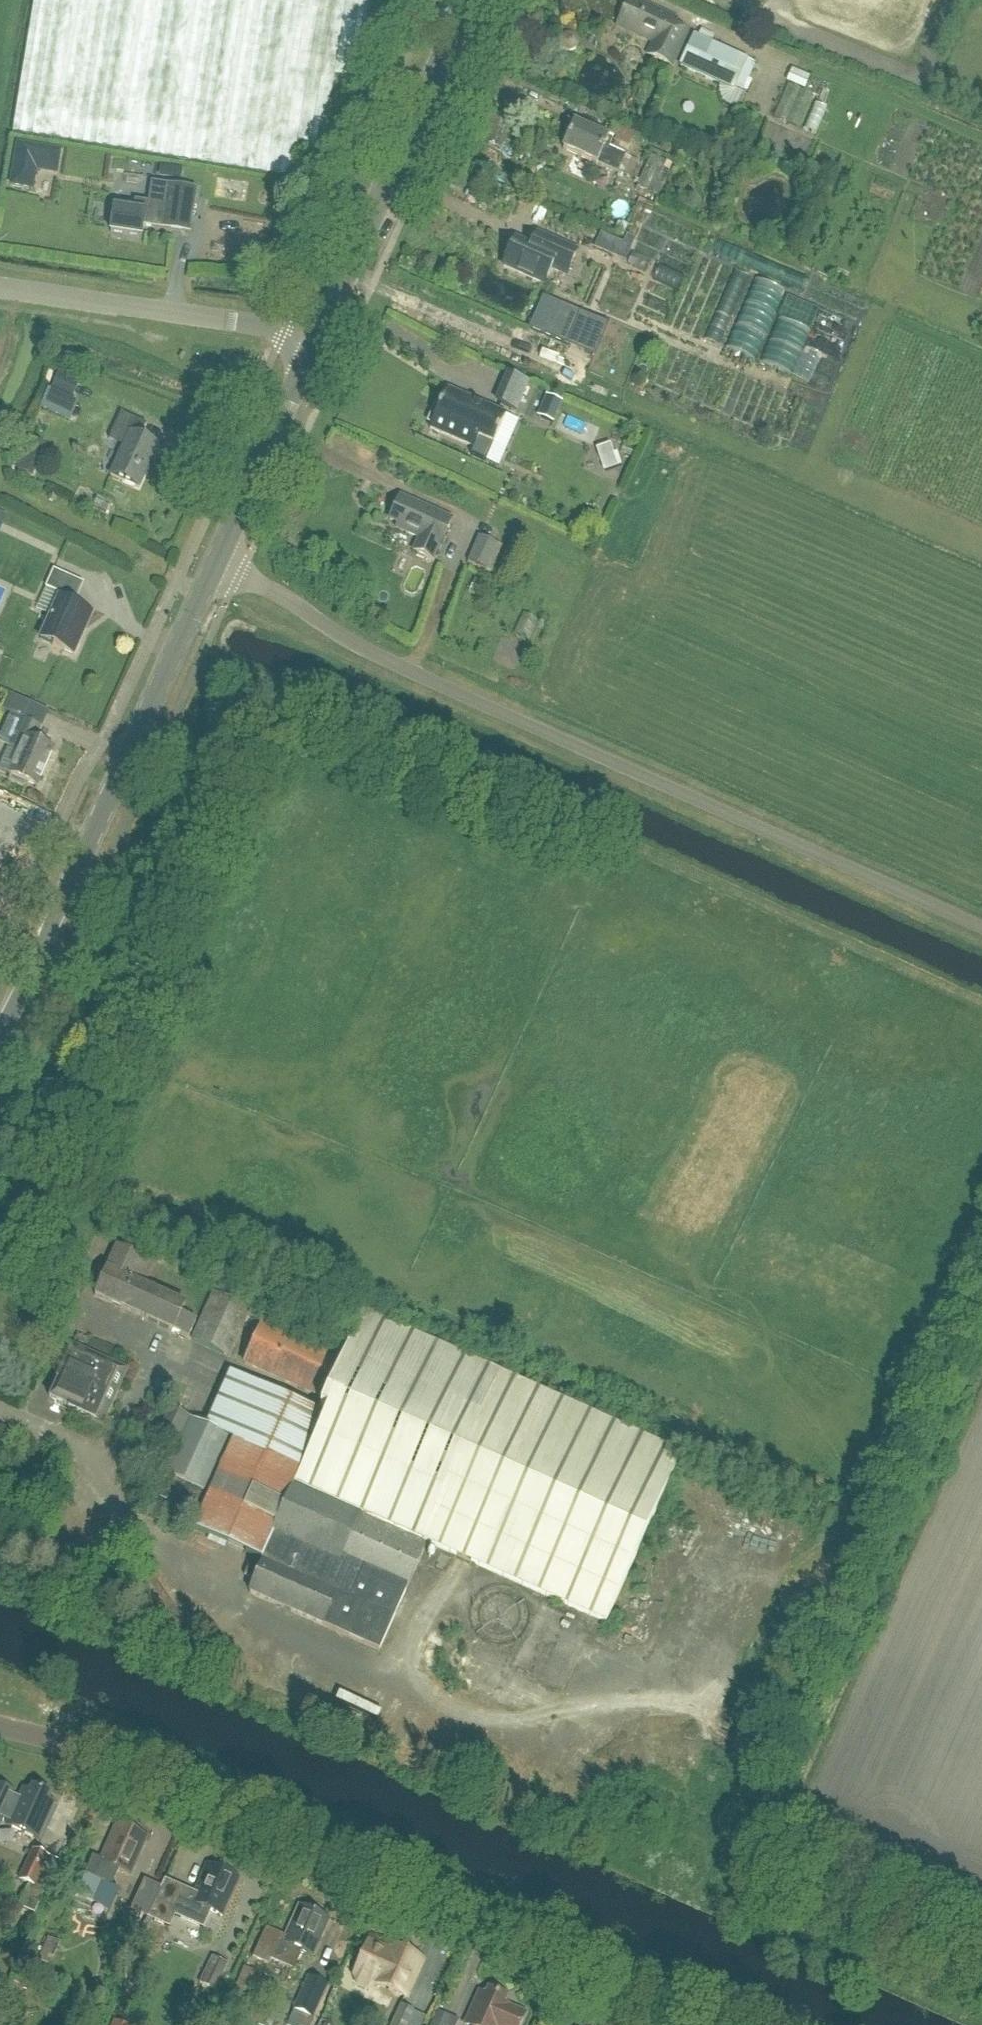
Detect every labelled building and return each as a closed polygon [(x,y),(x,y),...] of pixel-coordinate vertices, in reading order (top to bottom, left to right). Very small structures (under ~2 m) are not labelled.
[(361,73),(373,0),(35,0),(13,129),(48,135),(181,157),(181,158),(189,159),(189,158),(292,175),(297,147),(322,151),(334,80),(359,84),(361,73)] [(634,0),(633,0),(631,5),(628,3),(619,22),(628,26),(626,31),(653,43),(647,56),(672,67),(687,36),(673,29),(677,20),(634,0)] [(733,93),(748,60),(694,34),(679,66),(733,93)] [(561,42),(561,43),(561,45),(561,46),(562,48),(563,49),(564,50),(565,51),(566,51),(568,52),(569,52),(571,52),(572,51),(573,51),(575,50),(576,49),(577,48),(577,46),(578,45),(578,43),(578,42),(577,40),(577,39),(576,38),(575,37),(573,36),(572,35),(571,35),(569,35),(568,35),(566,35),(565,36),(564,37),(563,38),(562,39),(561,40),(561,42)] [(810,87),(816,74),(797,65),(791,78),(810,87)] [(797,129),(812,96),(789,86),(774,119),(797,129)] [(824,132),(832,103),(819,99),(811,128),(824,132)] [(618,174),(626,155),(605,146),(608,140),(574,125),(563,150),(597,165),(618,174)] [(32,189),(35,170),(39,150),(18,146),(11,186),(31,190),(32,191),(33,189),(32,189)] [(620,171),(629,175),(637,156),(628,152),(620,171)] [(658,199),(673,166),(651,156),(636,189),(658,199)] [(189,232),(195,192),(170,189),(150,185),(147,204),(134,202),(133,212),(115,209),(111,233),(140,238),(143,225),(189,232)] [(536,235),(530,248),(515,241),(503,267),(543,286),(551,269),(566,276),(577,253),(555,243),(536,235)] [(601,235),(594,249),(611,257),(618,243),(601,235)] [(626,237),(622,246),(631,250),(635,241),(626,237)] [(666,259),(660,269),(682,282),(688,271),(666,259)] [(692,336),(723,269),(707,262),(677,329),(692,336)] [(702,342),(716,348),(748,278),(734,272),(702,342)] [(755,281),(725,352),(754,365),(785,294),(755,281)] [(543,298),(529,330),(563,345),(577,313),(543,298)] [(58,375),(53,387),(73,396),(79,384),(58,375)] [(435,406),(427,423),(431,425),(430,429),(473,448),(470,456),(485,463),(493,446),(506,416),(447,390),(439,408),(435,406)] [(537,418),(553,425),(562,403),(546,397),(537,418)] [(145,425),(120,414),(108,441),(123,447),(110,476),(138,489),(158,447),(140,439),(146,425),(145,425)] [(32,478),(44,447),(28,441),(16,471),(32,478)] [(611,448),(596,453),(604,477),(620,472),(611,448)] [(452,520),(403,498),(403,497),(402,497),(400,501),(398,500),(390,520),(398,524),(396,529),(419,539),(414,552),(434,561),(440,547),(452,520)] [(468,563),(487,571),(498,545),(480,537),(468,563)] [(407,590),(423,596),(435,567),(420,560),(407,590)] [(81,584),(53,572),(35,612),(50,619),(39,640),(72,656),(92,614),(71,605),(81,584)] [(540,624),(524,616),(513,638),(529,646),(540,624)] [(52,751),(34,743),(41,728),(9,714),(0,734),(0,740),(9,744),(8,746),(19,751),(9,775),(36,787),(52,751)] [(188,1337),(195,1322),(181,1315),(185,1305),(143,1286),(154,1263),(117,1247),(95,1296),(173,1331),(174,1331),(188,1337)] [(228,1358),(251,1310),(213,1292),(191,1340),(228,1358)] [(680,1456),(362,1314),(341,1362),(261,1326),(244,1364),(324,1400),(318,1412),(228,1372),(204,1426),(169,1410),(157,1436),(174,1444),(161,1473),(168,1476),(159,1498),(192,1513),(202,1491),(208,1494),(192,1529),(261,1560),(260,1561),(262,1562),(248,1594),(378,1652),(426,1544),(605,1624),(680,1456)] [(102,1426),(126,1372),(72,1347),(56,1382),(57,1382),(52,1395),(55,1404),(68,1409),(67,1411),(102,1426)] [(23,1788),(19,1797),(14,1795),(15,1791),(0,1785),(0,1825),(3,1819),(8,1822),(6,1825),(39,1840),(55,1803),(48,1800),(51,1794),(32,1786),(29,1791),(23,1788)] [(130,1875),(147,1838),(116,1824),(100,1861),(93,1857),(85,1875),(84,1875),(77,1892),(110,1907),(118,1890),(110,1886),(118,1869),(130,1875)] [(43,1850),(30,1881),(42,1886),(55,1854),(43,1850)] [(162,1889),(149,1918),(170,1927),(175,1915),(204,1928),(211,1911),(223,1916),(239,1879),(207,1865),(194,1894),(165,1881),(162,1889)] [(149,1918),(162,1889),(145,1882),(133,1911),(149,1918)] [(25,1903),(41,1910),(48,1895),(32,1888),(25,1903)] [(313,1957),(330,1919),(299,1905),(284,1936),(265,1928),(252,1957),(267,1964),(270,1960),(291,1970),(300,1951),(313,1957)] [(394,1954),(368,1943),(354,1975),(405,1998),(422,1960),(397,1949),(394,1954)] [(204,1975),(199,1985),(214,1992),(218,1982),(226,1965),(212,1958),(204,1975)] [(313,2020),(328,1986),(308,1977),(293,2011),(313,2020)] [(488,1989),(485,1995),(478,1992),(464,2024),(465,2024),(520,2024),(526,2013),(504,2003),(506,1997),(488,1989)] [(414,2011),(400,2005),(391,2024),(408,2024),(414,2011)]
